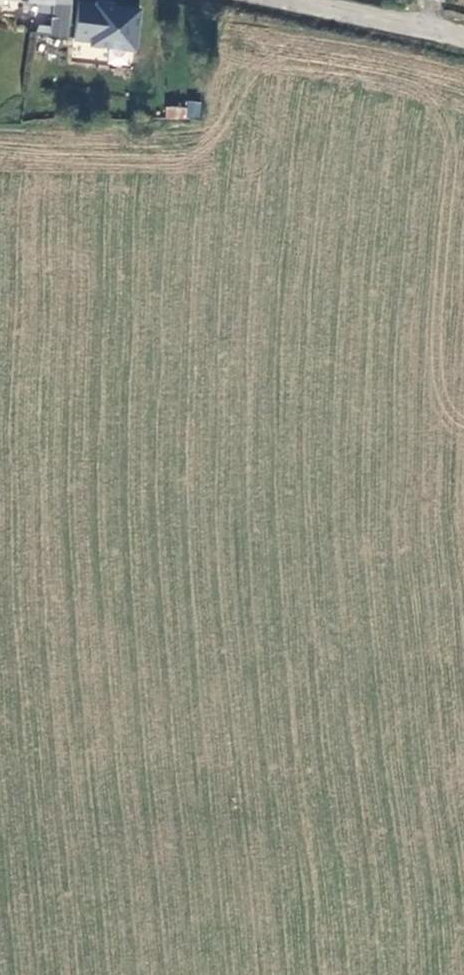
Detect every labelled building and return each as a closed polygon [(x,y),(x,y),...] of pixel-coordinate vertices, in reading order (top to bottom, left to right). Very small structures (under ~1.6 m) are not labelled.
[(97,4),(79,2),(74,39),(93,42),(92,45),(136,50),(141,9),(115,6),(116,3),(98,1),(97,4)] [(49,36),(64,39),(68,4),(53,2),(49,36)] [(185,119),(186,107),(166,105),(165,118),(185,119)]
